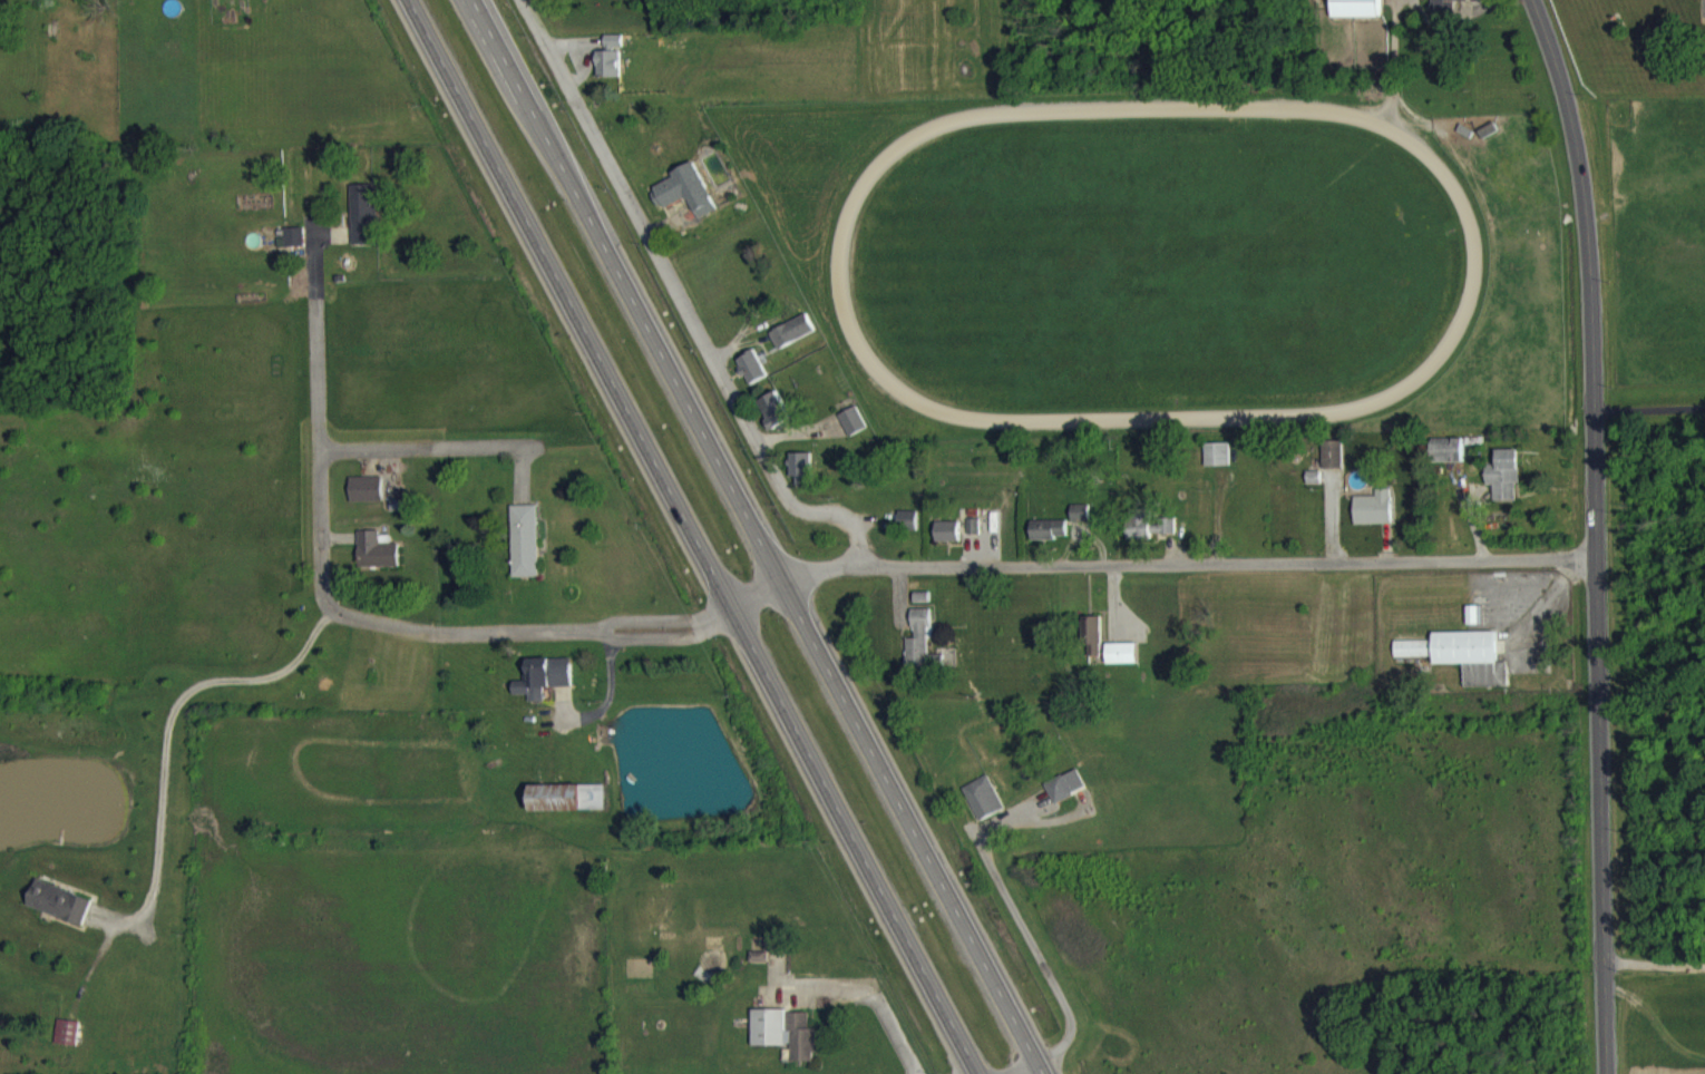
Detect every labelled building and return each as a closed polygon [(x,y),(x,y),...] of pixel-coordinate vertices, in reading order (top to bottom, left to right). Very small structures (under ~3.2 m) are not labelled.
[(1383,29),(1383,0),(1332,0),(1333,30),(1383,29)] [(1467,0),(1429,0),(1430,29),(1453,28),(1453,13),(1467,13),(1467,0)] [(1704,10),(1704,0),(1694,0),(1694,9),(1704,10)] [(622,47),(604,48),(605,60),(622,60),(622,47)] [(620,90),(620,64),(597,63),(596,89),(620,90)] [(649,200),(659,222),(687,209),(697,231),(716,222),(694,174),(670,185),(673,190),(649,200)] [(349,197),(352,258),(380,256),(379,218),(374,218),(373,196),(349,197)] [(769,345),(778,362),(815,343),(806,326),(769,345)] [(766,389),(755,363),(737,370),(748,397),(766,389)] [(794,435),(779,403),(757,413),(772,445),(794,435)] [(847,449),(867,441),(858,419),(838,427),(847,449)] [(1463,450),(1431,451),(1432,475),(1464,474),(1463,450)] [(1321,454),(1322,482),(1343,481),(1342,453),(1321,454)] [(1203,456),(1204,479),(1229,478),(1228,455),(1203,456)] [(1493,514),(1517,514),(1517,462),(1496,462),(1496,478),(1485,478),(1485,497),(1492,497),(1493,514)] [(812,465),(790,466),(791,490),(796,490),(796,498),(812,498),(812,465)] [(351,515),(382,514),(382,490),(350,490),(351,515)] [(1354,509),(1355,537),(1391,537),(1391,501),(1376,501),(1376,508),(1354,509)] [(511,518),(513,590),(539,590),(537,517),(511,518)] [(1088,534),(1088,517),(1071,518),(1071,534),(1088,534)] [(1174,547),(1175,531),(1159,531),(1159,538),(1152,537),(1153,523),(1129,521),(1128,552),(1151,553),(1151,546),(1174,547)] [(916,543),(917,524),(898,523),(897,542),(916,543)] [(979,531),(967,531),(967,547),(979,547),(979,531)] [(1066,532),(1031,533),(1031,552),(1067,551),(1066,532)] [(959,534),(936,535),(936,554),(959,554),(959,534)] [(379,543),(358,543),(359,581),(399,580),(398,556),(379,556),(379,543)] [(906,683),(944,682),(944,667),(927,668),(927,651),(932,651),(932,621),(912,621),(912,650),(905,650),(906,683)] [(1083,669),(1101,668),(1099,629),(1082,630),(1083,669)] [(1506,699),(1506,675),(1496,675),(1495,644),(1433,645),(1433,653),(1394,654),(1394,670),(1433,669),(1433,677),(1464,677),(1464,700),(1506,699)] [(1137,655),(1107,656),(1108,677),(1138,676),(1137,655)] [(545,714),(545,700),(572,700),(572,670),(528,671),(529,693),(515,693),(515,708),(530,707),(530,714),(545,714)] [(1044,798),(1055,817),(1086,799),(1075,780),(1044,798)] [(961,801),(979,834),(1004,820),(986,787),(961,801)] [(604,797),(531,797),(531,823),(604,823),(604,797)] [(84,938),(93,911),(36,892),(27,919),(84,938)] [(767,964),(749,964),(748,975),(767,976),(767,964)] [(752,1058),(791,1058),(791,1073),(816,1073),(816,1041),(809,1041),(809,1023),(752,1024),(752,1058)] [(54,1057),(77,1058),(79,1034),(56,1032),(54,1057)]
